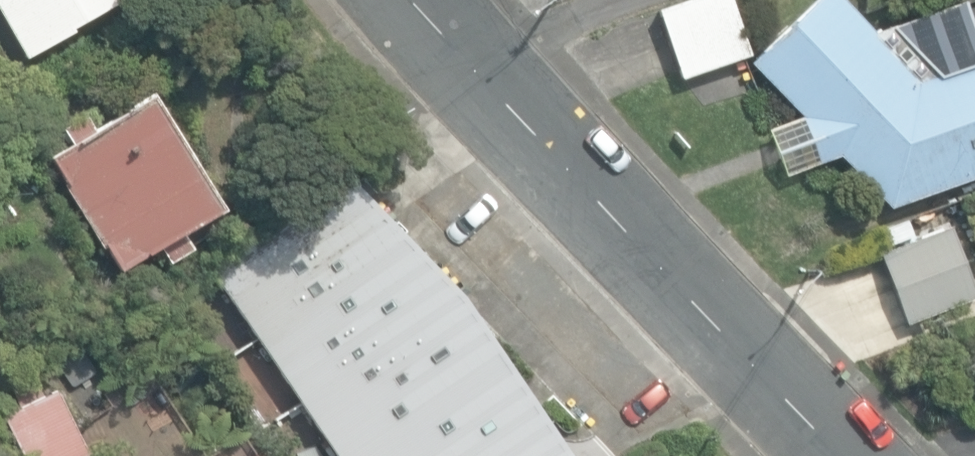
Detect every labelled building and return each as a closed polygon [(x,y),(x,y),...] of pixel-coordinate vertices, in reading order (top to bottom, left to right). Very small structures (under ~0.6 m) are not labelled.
[(26,58),(29,57),(74,31),(72,27),(120,0),(0,0),(0,12),(24,54),(26,57),(26,58)] [(685,81),(750,57),(729,0),(686,0),(659,10),(685,81)] [(841,0),(814,0),(749,63),(802,117),(767,132),(786,176),(838,155),(890,207),(974,176),(974,39),(962,2),(870,33),(841,0)] [(49,163),(121,277),(163,250),(172,263),(196,248),(187,233),(221,212),(150,98),(96,132),(87,119),(66,133),(75,147),(49,163)] [(336,455),(572,455),(467,303),(333,166),(200,257),(336,455)] [(888,244),(911,235),(905,220),(883,229),(888,244)] [(974,297),(974,290),(949,227),(879,256),(907,325),(974,297)] [(22,455),(81,455),(85,454),(54,389),(2,415),(22,455)]
